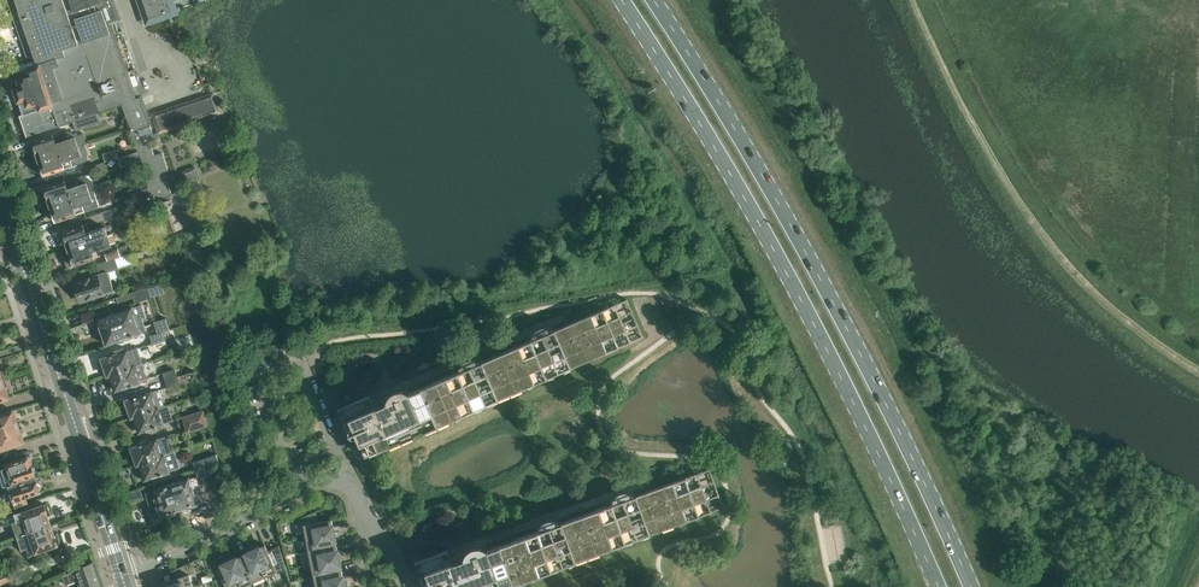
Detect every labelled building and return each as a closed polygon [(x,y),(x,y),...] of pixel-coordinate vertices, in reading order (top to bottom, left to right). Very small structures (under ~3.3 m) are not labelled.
[(111,0),(7,0),(24,47),(30,66),(35,64),(35,66),(9,75),(23,115),(19,116),(27,137),(38,133),(73,122),(98,113),(122,105),(131,133),(136,147),(149,142),(152,141),(159,139),(157,133),(153,134),(149,123),(140,97),(135,99),(131,87),(128,78),(135,75),(138,74),(137,69),(136,69),(122,30),(119,32),(113,16),(116,15),(111,0)] [(149,19),(160,15),(164,14),(172,11),(168,0),(142,0),(149,19)] [(151,113),(158,135),(221,113),(213,92),(151,113)] [(98,113),(73,122),(76,131),(101,123),(98,113)] [(34,143),(32,143),(35,153),(36,153),(40,166),(43,176),(45,175),(46,176),(51,174),(51,173),(61,170),(67,168),(79,164),(76,154),(80,153),(77,144),(74,133),(63,133),(61,133),(57,135),(46,139),(41,140),(39,140),(35,141),(34,143)] [(175,193),(171,194),(164,172),(168,171),(162,153),(155,155),(154,156),(149,142),(136,147),(135,147),(137,152),(140,161),(150,187),(149,187),(152,196),(153,196),(156,204),(155,205),(159,218),(161,222),(159,223),(158,225),(157,228),(158,231),(160,232),(163,233),(164,232),(165,234),(168,233),(190,225),(187,216),(198,212),(202,210),(197,196),(206,192),(196,165),(180,171),(187,188),(183,190),(182,186),(173,189),(175,193)] [(137,152),(135,147),(121,152),(120,149),(116,150),(102,154),(105,162),(118,158),(137,152)] [(140,161),(137,152),(118,158),(121,167),(140,161)] [(46,189),(44,189),(47,199),(50,205),(89,192),(84,176),(69,180),(61,183),(52,186),(51,186),(46,187),(46,189)] [(152,196),(149,187),(130,194),(133,202),(152,196)] [(89,192),(50,205),(52,212),(51,212),(54,222),(56,221),(58,222),(62,220),(63,219),(99,207),(94,191),(89,192)] [(105,219),(103,212),(87,217),(90,224),(105,219)] [(64,232),(62,233),(65,243),(66,242),(68,249),(113,234),(113,233),(107,235),(104,227),(102,220),(90,224),(87,225),(87,224),(80,227),(71,230),(69,229),(65,231),(64,232)] [(116,242),(113,234),(68,249),(70,255),(65,257),(64,259),(67,266),(69,267),(75,265),(76,265),(81,264),(81,262),(98,257),(96,250),(100,249),(101,252),(113,247),(111,244),(116,242)] [(107,261),(115,259),(124,256),(129,254),(126,245),(104,252),(107,261)] [(75,282),(79,296),(79,297),(79,298),(79,299),(80,300),(80,301),(81,301),(82,302),(83,302),(84,302),(85,302),(85,301),(86,301),(86,300),(87,300),(114,291),(108,272),(118,268),(115,259),(107,261),(96,265),(99,274),(96,275),(75,282)] [(148,287),(131,293),(135,303),(151,298),(148,287)] [(627,299),(554,330),(548,333),(546,328),(546,327),(544,327),(542,327),(540,328),(539,328),(538,329),(536,330),(535,331),(534,333),(536,338),(476,364),(474,359),(474,358),(471,358),(470,358),(468,359),(467,359),(465,360),(464,361),(462,362),(461,363),(462,364),(464,369),(411,391),(403,395),(401,390),(401,389),(400,389),(398,389),(396,389),(395,390),(392,391),(391,392),(390,393),(389,394),(389,395),(392,400),(374,407),(369,395),(338,408),(349,434),(355,432),(365,456),(643,337),(627,299)] [(132,308),(115,314),(123,338),(132,336),(133,337),(134,337),(135,337),(136,337),(137,337),(138,337),(138,336),(139,336),(139,335),(139,334),(140,333),(144,331),(144,330),(146,329),(142,317),(146,316),(143,306),(142,306),(141,305),(132,308)] [(101,327),(104,337),(103,337),(102,338),(101,339),(101,340),(101,341),(101,342),(102,342),(102,343),(103,343),(103,344),(104,344),(105,344),(106,344),(113,342),(113,343),(115,342),(115,341),(123,338),(115,314),(114,314),(112,309),(110,310),(110,309),(97,314),(101,327)] [(167,319),(158,322),(161,333),(163,332),(171,330),(167,319)] [(161,333),(151,336),(153,344),(165,340),(163,332),(161,333)] [(110,357),(102,359),(101,360),(101,361),(100,361),(100,362),(99,363),(99,364),(100,365),(100,366),(100,367),(101,367),(102,368),(102,369),(103,369),(104,369),(105,369),(107,376),(110,375),(142,365),(143,365),(137,347),(128,350),(112,356),(112,355),(110,356),(110,357)] [(143,365),(142,365),(110,375),(115,390),(130,386),(130,387),(132,386),(133,387),(134,387),(135,387),(136,387),(137,387),(138,386),(138,385),(139,384),(138,380),(147,378),(143,365)] [(166,381),(177,377),(175,368),(163,372),(166,381)] [(178,376),(166,381),(168,388),(180,384),(178,376)] [(0,380),(0,401),(9,398),(2,379),(0,380)] [(134,398),(126,401),(125,401),(124,402),(124,403),(123,404),(123,405),(124,406),(124,407),(125,407),(125,408),(126,408),(127,408),(128,408),(131,417),(157,409),(164,406),(162,397),(159,389),(134,397),(134,398)] [(154,428),(156,427),(157,428),(157,429),(158,429),(158,430),(159,430),(160,430),(161,430),(162,430),(163,429),(164,429),(164,428),(164,427),(164,426),(164,425),(164,424),(173,421),(168,405),(134,416),(139,432),(154,427),(154,428)] [(18,426),(13,411),(13,410),(1,414),(0,414),(0,432),(18,426)] [(206,418),(203,410),(181,417),(184,425),(206,418)] [(206,418),(184,425),(187,433),(208,426),(206,418)] [(0,432),(0,451),(12,446),(24,443),(18,426),(0,432)] [(140,446),(132,448),(131,449),(130,449),(130,450),(129,451),(129,452),(129,453),(129,454),(130,454),(130,455),(131,455),(132,456),(133,456),(134,455),(135,458),(137,458),(139,464),(162,457),(175,452),(175,451),(171,452),(166,437),(157,440),(156,439),(140,445),(140,446)] [(175,453),(162,457),(139,464),(145,479),(156,476),(169,472),(180,468),(175,453)] [(196,470),(219,462),(217,453),(193,462),(196,470)] [(6,464),(7,468),(0,470),(0,487),(35,476),(28,456),(6,464)] [(198,477),(211,473),(210,473),(214,472),(211,465),(220,462),(219,462),(196,470),(198,477)] [(636,495),(629,498),(627,493),(628,492),(625,492),(623,492),(622,492),(620,493),(619,493),(618,494),(616,495),(616,496),(615,497),(617,502),(555,524),(553,519),(554,519),(551,518),(549,519),(547,519),(546,519),(545,520),(543,521),(542,522),(541,523),(541,524),(543,529),(481,551),(479,546),(480,545),(478,545),(476,545),(474,546),(472,546),(470,547),(469,548),(468,549),(467,550),(469,556),(452,562),(447,549),(415,561),(424,586),(426,586),(430,585),(431,586),(502,586),(724,507),(714,480),(709,469),(636,495)] [(211,473),(200,477),(201,480),(203,479),(206,486),(214,483),(211,473)] [(17,482),(0,488),(0,501),(1,502),(2,502),(4,503),(6,503),(10,502),(14,501),(16,506),(28,503),(26,497),(40,492),(35,477),(17,482)] [(189,479),(172,485),(180,509),(196,504),(197,503),(198,502),(199,501),(199,500),(198,498),(198,497),(197,497),(195,496),(194,497),(191,488),(189,479)] [(157,489),(145,493),(149,506),(152,505),(156,517),(161,516),(180,509),(172,485),(157,489)] [(22,536),(46,527),(51,525),(47,513),(50,512),(48,506),(45,504),(15,514),(17,521),(12,523),(16,537),(22,535),(22,536)] [(305,538),(335,532),(334,526),(332,526),(331,519),(318,522),(316,511),(317,511),(301,518),(303,525),(305,538)] [(16,537),(21,551),(26,549),(29,555),(48,549),(58,546),(60,542),(58,536),(55,537),(51,525),(46,527),(22,536),(22,535),(16,537)] [(336,545),(335,539),(336,539),(335,532),(305,538),(308,551),(336,545)] [(284,564),(279,545),(278,545),(278,546),(268,551),(265,545),(258,548),(258,547),(252,550),(265,577),(277,571),(275,567),(283,563),(284,564)] [(308,551),(310,564),(340,558),(339,552),(338,552),(336,545),(308,551)] [(241,556),(253,582),(265,577),(252,550),(246,552),(247,553),(241,556)] [(253,582),(241,556),(235,559),(234,558),(228,560),(241,586),(243,586),(253,582)] [(341,571),(340,564),(341,564),(340,558),(310,564),(313,577),(341,571)] [(217,586),(241,586),(228,560),(223,563),(223,564),(217,567),(222,579),(216,582),(216,581),(215,581),(217,586)] [(80,586),(104,586),(95,562),(83,566),(73,570),(62,575),(66,585),(77,581),(80,586)] [(193,586),(186,565),(187,564),(186,564),(170,571),(170,572),(171,571),(174,579),(161,583),(163,586),(191,586),(193,586)] [(9,572),(8,569),(0,572),(0,585),(13,580),(12,580),(23,575),(20,568),(9,572)] [(344,577),(343,578),(341,571),(313,577),(315,586),(330,586),(345,583),(344,577)]
